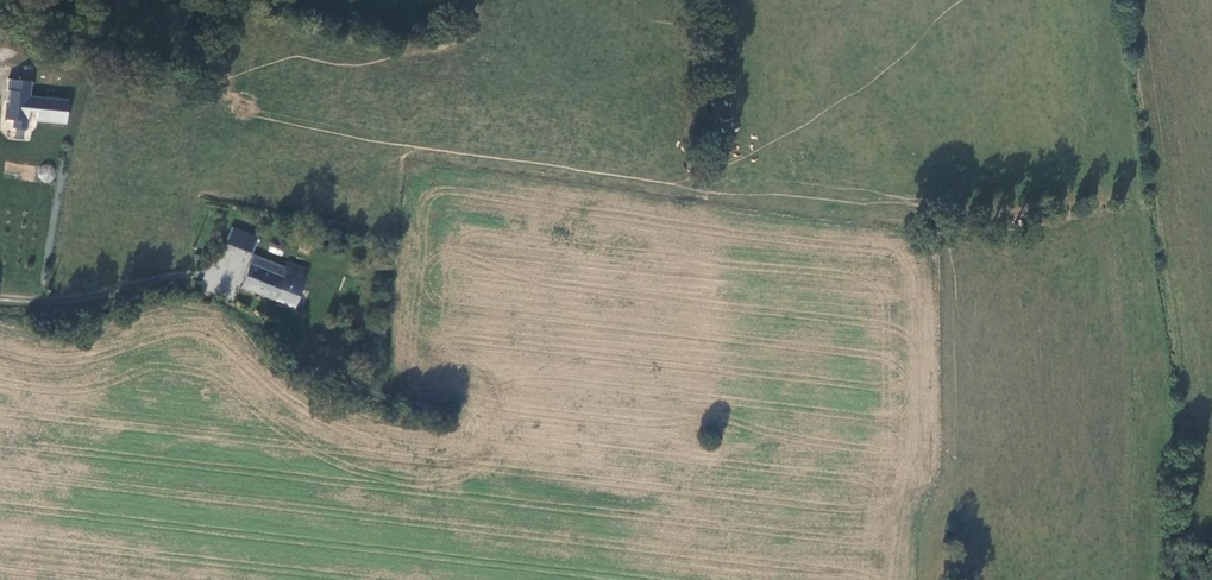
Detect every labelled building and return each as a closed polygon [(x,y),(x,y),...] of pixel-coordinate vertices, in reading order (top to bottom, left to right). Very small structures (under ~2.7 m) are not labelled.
[(8,79),(5,120),(14,121),(13,139),(26,140),(28,120),(68,124),(70,99),(31,96),(33,81),(8,79)] [(237,283),(290,303),(304,267),(282,258),(281,262),(250,250),(246,261),(238,258),(234,267),(243,270),(237,283)]
